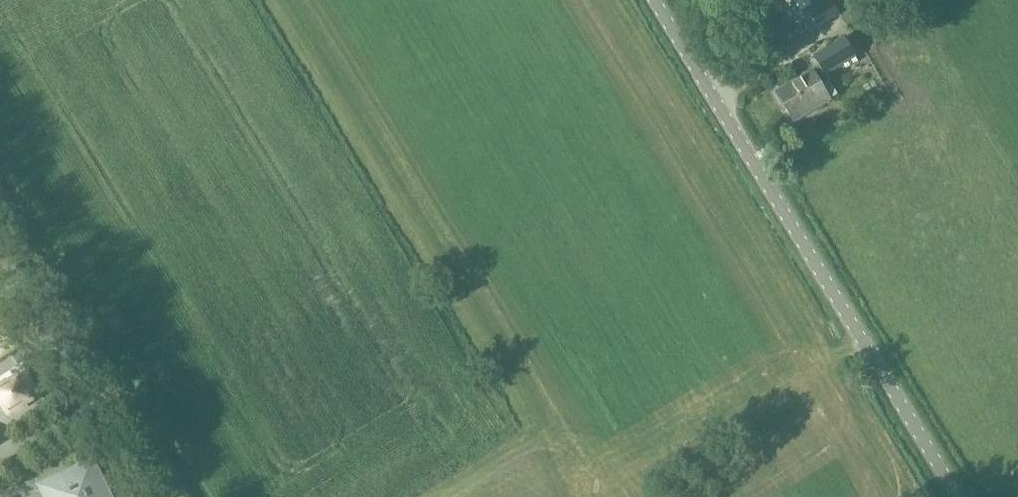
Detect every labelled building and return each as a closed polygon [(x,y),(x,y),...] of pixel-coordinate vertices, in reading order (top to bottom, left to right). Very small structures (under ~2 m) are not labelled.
[(796,44),(842,17),(833,0),(770,0),(796,44)] [(821,69),(815,73),(778,95),(796,124),(832,102),(831,100),(839,96),(828,77),(846,67),(848,70),(860,63),(843,32),(810,51),(821,69)] [(0,385),(0,404),(13,427),(28,418),(7,382),(0,385)] [(42,485),(48,496),(113,496),(95,458),(42,485)]
